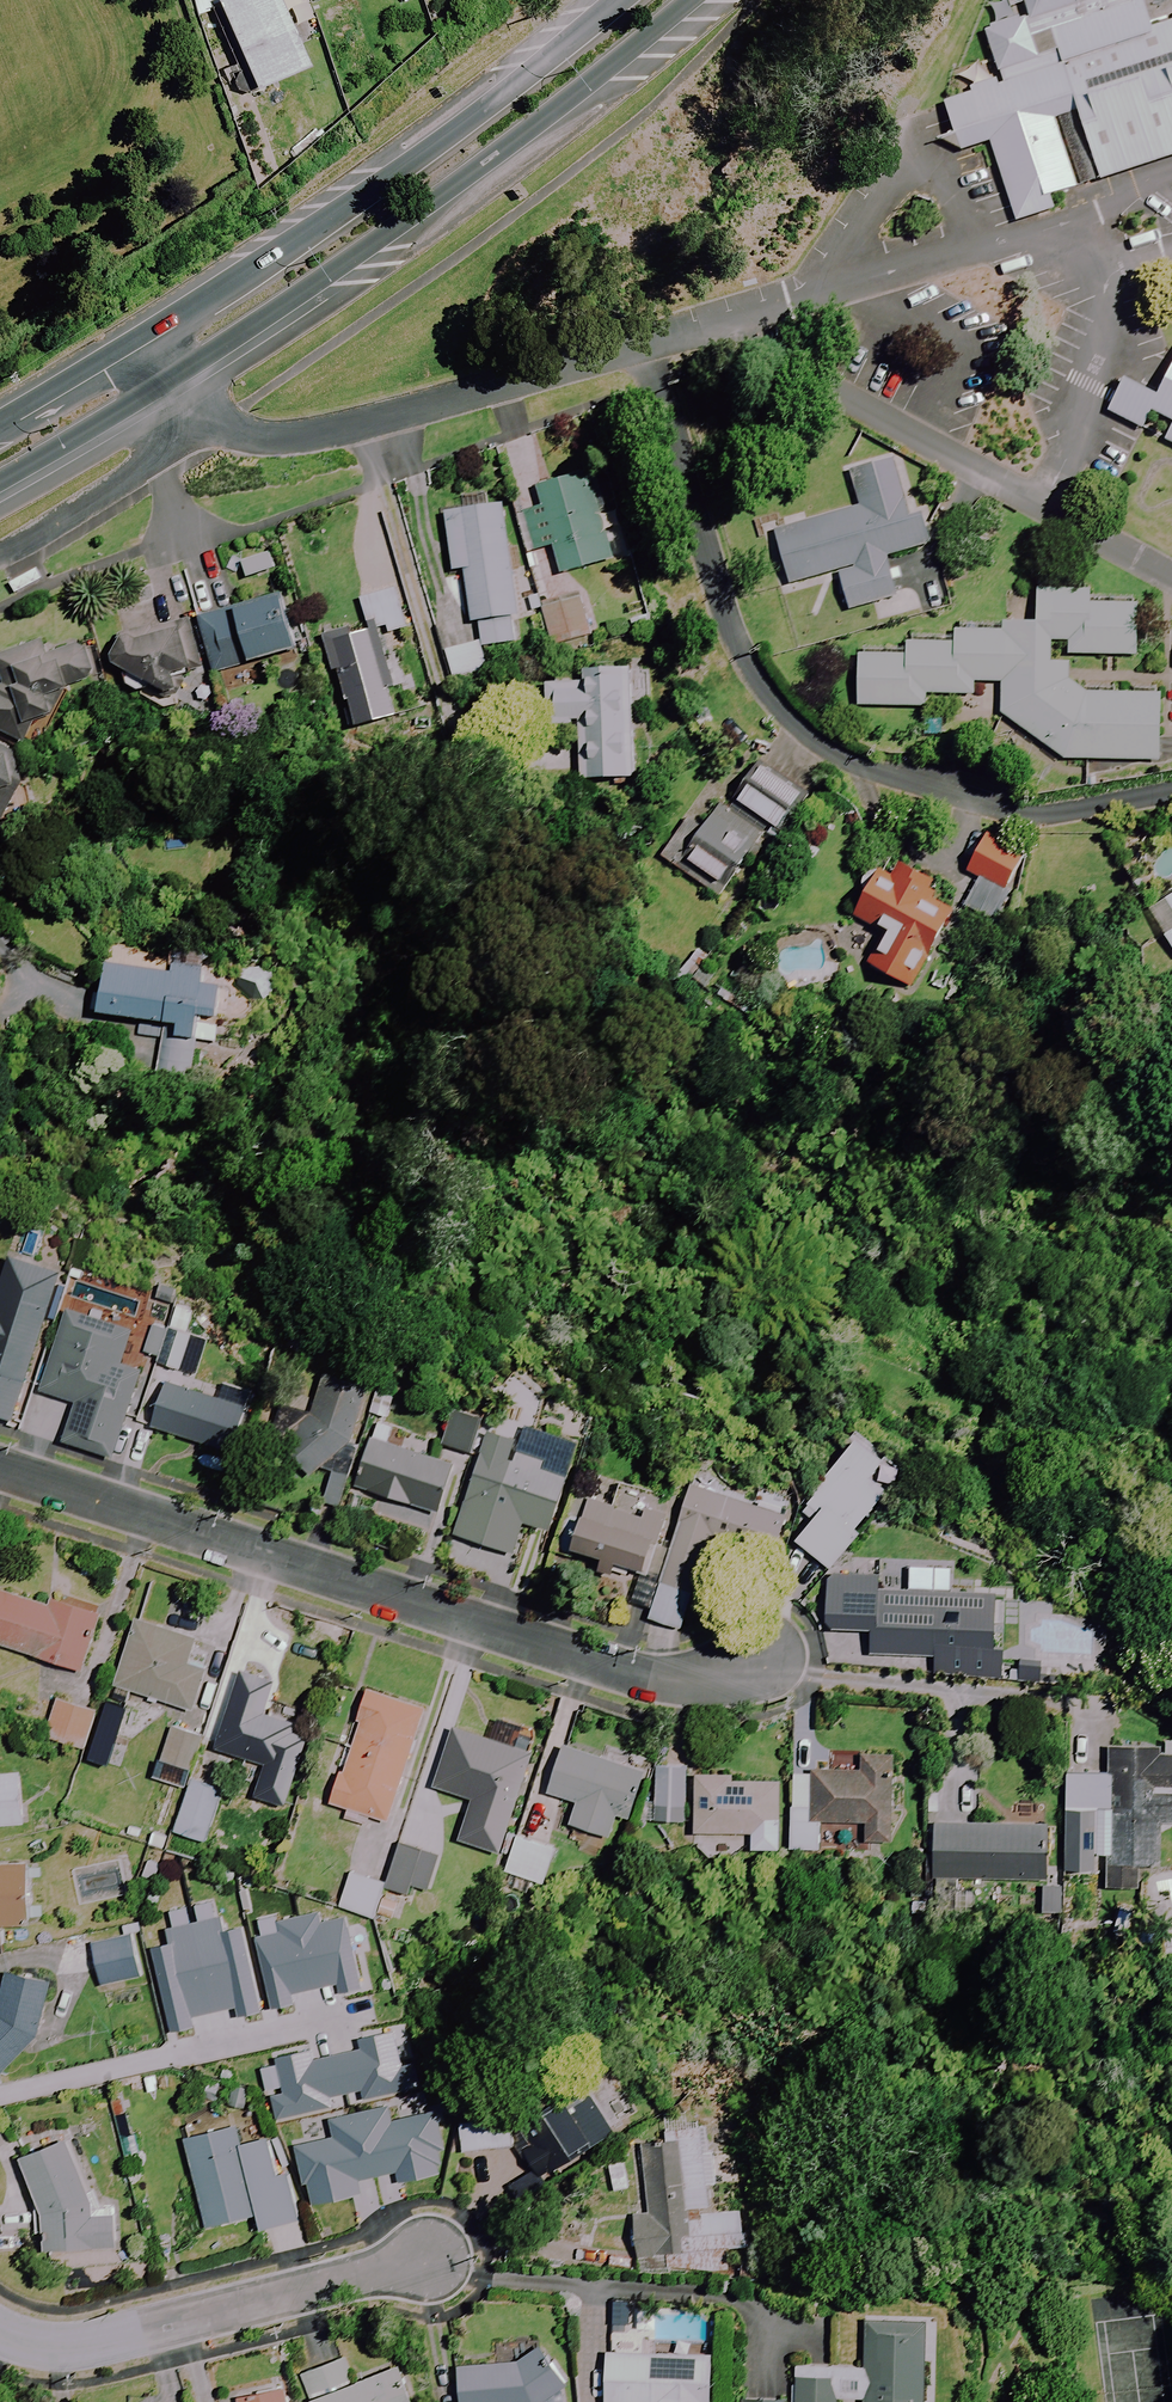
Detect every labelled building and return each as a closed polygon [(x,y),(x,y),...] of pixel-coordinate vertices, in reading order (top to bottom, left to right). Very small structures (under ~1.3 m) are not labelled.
[(282,0),(225,0),(219,3),(257,90),(311,66),(282,0)] [(929,89),(946,137),(972,128),(999,204),(1073,180),(1046,99),(1062,93),(1088,166),(1171,141),(1171,0),(1166,0),(1150,6),(1148,0),(1006,0),(966,14),(984,69),(929,89)] [(1171,438),(1171,326),(1145,378),(1111,361),(1091,396),(1128,416),(1137,398),(1158,408),(1149,426),(1171,438)] [(604,499),(597,471),(539,486),(545,509),(519,516),(528,553),(555,546),(562,574),(620,559),(604,499)] [(883,480),(754,521),(771,572),(899,532),(883,480)] [(522,641),(502,507),(446,515),(455,573),(465,571),(476,648),(522,641)] [(361,597),(373,631),(353,638),(350,627),(324,636),(337,673),(340,672),(359,728),(397,716),(388,690),(405,684),(394,652),(387,654),(379,631),(388,628),(391,636),(412,629),(397,584),(361,597)] [(904,656),(859,655),(857,706),(924,708),(925,696),(971,697),(972,682),(998,682),(997,713),(1057,757),(1155,761),(1156,693),(1087,692),(1068,678),(1068,659),(1050,658),(1050,639),(1068,639),(1068,650),(1135,652),(1136,602),(1087,600),(1087,586),(1033,585),(1032,615),(1002,614),(1001,630),(950,629),(950,642),(905,641),(904,656)] [(298,652),(284,599),(202,620),(215,673),(298,652)] [(592,635),(583,599),(544,609),(553,645),(592,635)] [(117,670),(129,677),(124,685),(144,697),(149,688),(169,700),(182,697),(177,676),(191,673),(181,632),(112,649),(117,670)] [(2,651),(0,654),(0,669),(3,682),(4,682),(0,690),(0,734),(48,758),(98,659),(63,642),(61,645),(45,636),(37,652),(23,645),(2,651)] [(635,779),(635,670),(583,670),(583,684),(557,684),(557,707),(581,707),(581,779),(635,779)] [(6,824),(21,802),(10,757),(0,760),(0,825),(6,824)] [(803,796),(763,769),(740,803),(780,830),(803,796)] [(736,863),(741,866),(762,838),(722,809),(702,838),(706,841),(736,863)] [(1026,857),(988,837),(978,855),(1016,875),(1026,857)] [(736,863),(706,841),(693,860),(723,882),(736,863)] [(954,909),(922,893),(929,879),(909,869),(900,864),(893,877),(880,871),(859,912),(893,930),(874,967),(914,987),(954,909)] [(1008,898),(978,882),(966,907),(996,922),(1008,898)] [(1150,910),(1171,946),(1171,896),(1150,910)] [(226,982),(209,979),(213,953),(175,947),(172,974),(110,965),(103,1015),(184,1026),(182,1038),(198,1040),(200,1027),(219,1030),(226,982)] [(150,1277),(79,1251),(69,1279),(140,1304),(150,1277)] [(14,1423),(61,1276),(12,1260),(0,1296),(0,1418),(14,1423)] [(164,1281),(155,1298),(174,1307),(183,1290),(164,1281)] [(92,1322),(68,1314),(43,1392),(78,1403),(66,1443),(115,1459),(142,1373),(122,1367),(132,1335),(92,1322)] [(194,1321),(176,1315),(161,1365),(201,1377),(216,1328),(194,1321)] [(247,1409),(171,1383),(155,1428),(232,1454),(247,1409)] [(332,1477),(351,1481),(359,1437),(369,1429),(338,1393),(283,1441),(313,1477),(336,1457),(332,1477)] [(556,1534),(584,1445),(464,1407),(451,1450),(483,1460),(459,1537),(520,1556),(530,1526),(556,1534)] [(889,1491),(872,1478),(886,1460),(859,1438),(802,1509),(815,1520),(797,1542),(832,1570),(860,1534),(857,1531),(889,1491)] [(456,1464),(373,1439),(358,1489),(441,1514),(456,1464)] [(647,1576),(672,1504),(599,1477),(584,1520),(570,1515),(557,1552),(573,1558),(576,1551),(647,1576)] [(683,1507),(657,1580),(699,1595),(718,1542),(771,1561),(787,1516),(691,1482),(683,1507)] [(2,1591),(0,1596),(0,1645),(86,1672),(103,1617),(53,1601),(51,1606),(2,1591)] [(970,1650),(972,1595),(874,1591),(872,1654),(938,1657),(937,1675),(1001,1677),(1002,1651),(970,1650)] [(197,1641),(139,1620),(116,1685),(192,1712),(207,1670),(189,1664),(197,1641)] [(1019,1660),(1018,1680),(1053,1681),(1054,1662),(1019,1660)] [(275,1683),(243,1672),(218,1748),(267,1764),(256,1798),(286,1807),(310,1732),(264,1717),(275,1683)] [(425,1708),(368,1690),(332,1804),(348,1809),(344,1820),(366,1827),(369,1816),(388,1822),(425,1708)] [(97,1714),(61,1702),(49,1736),(85,1749),(97,1714)] [(533,1755),(455,1729),(436,1788),(474,1800),(461,1840),(500,1854),(533,1755)] [(199,1738),(174,1731),(165,1763),(190,1770),(199,1738)] [(642,1772),(569,1747),(553,1794),(578,1802),(571,1824),(611,1838),(619,1813),(627,1816),(642,1772)] [(1170,1750),(1113,1748),(1112,1778),(1069,1776),(1065,1871),(1090,1872),(1091,1855),(1108,1856),(1107,1888),(1143,1889),(1144,1867),(1165,1868),(1170,1750)] [(897,1756),(829,1752),(828,1773),(796,1771),(792,1849),(821,1851),(822,1822),(867,1824),(866,1843),(892,1844),(897,1756)] [(692,1770),(658,1767),(654,1821),(687,1824),(692,1770)] [(25,1825),(22,1774),(0,1776),(0,1827),(25,1825)] [(734,1777),(698,1776),(696,1833),(753,1835),(753,1850),(779,1851),(782,1783),(734,1782),(734,1777)] [(223,1792),(193,1782),(176,1833),(207,1843),(223,1792)] [(1046,1881),(1048,1827),(936,1824),(935,1878),(1046,1881)] [(557,1851),(519,1839),(508,1872),(545,1885),(557,1851)] [(441,1856),(402,1843),(387,1889),(408,1896),(412,1886),(429,1892),(441,1856)] [(28,1864),(0,1865),(0,1946),(1,1946),(1,1927),(30,1926),(28,1864)] [(374,1918),(375,1914),(392,1920),(398,1903),(381,1897),(385,1885),(353,1875),(342,1908),(374,1918)] [(289,1989),(298,1987),(288,1937),(269,1940),(263,1912),(181,1929),(197,2008),(235,2000),(245,2041),(298,2028),(289,1989)] [(123,1926),(125,1937),(94,1944),(103,1986),(144,1978),(135,1935),(143,1934),(140,1923),(123,1926)] [(1164,1955),(1171,1955),(1171,1938),(1164,1938),(1164,1955)] [(34,2043),(52,1984),(9,1972),(0,2005),(0,2078),(34,2043)] [(380,2098),(373,2102),(356,2058),(367,2057),(357,2021),(293,2037),(310,2106),(276,2126),(296,2159),(327,2141),(341,2165),(373,2146),(370,2140),(395,2125),(380,2098)] [(283,2048),(291,2046),(289,2037),(247,2047),(255,2083),(289,2075),(283,2048)] [(534,2160),(568,2141),(576,2156),(655,2112),(628,2065),(550,2109),(553,2116),(520,2135),(534,2160)] [(462,2123),(466,2155),(512,2150),(508,2118),(462,2123)] [(665,2125),(666,2133),(666,2142),(643,2143),(647,2211),(636,2211),(638,2255),(670,2254),(671,2270),(730,2267),(729,2249),(745,2248),(743,2211),(708,2212),(705,2154),(713,2153),(712,2122),(665,2125)] [(242,2145),(238,2126),(187,2138),(208,2228),(259,2215),(263,2230),(300,2221),(289,2173),(278,2175),(270,2139),(242,2145)] [(444,2134),(416,2127),(402,2186),(429,2193),(444,2134)] [(37,2235),(45,2235),(45,2248),(118,2248),(118,2214),(100,2214),(70,2140),(22,2160),(44,2213),(37,2213),(37,2235)] [(865,2368),(798,2364),(796,2401),(837,2401),(837,2398),(865,2399),(865,2401),(925,2401),(928,2321),(868,2318),(865,2368)] [(344,2358),(303,2374),(313,2401),(414,2401),(390,2340),(344,2358)] [(543,2348),(521,2361),(458,2366),(461,2401),(545,2401),(568,2387),(543,2348)] [(712,2355),(608,2352),(606,2401),(711,2401),(712,2355)] [(287,2390),(240,2399),(241,2401),(289,2401),(287,2390)]
